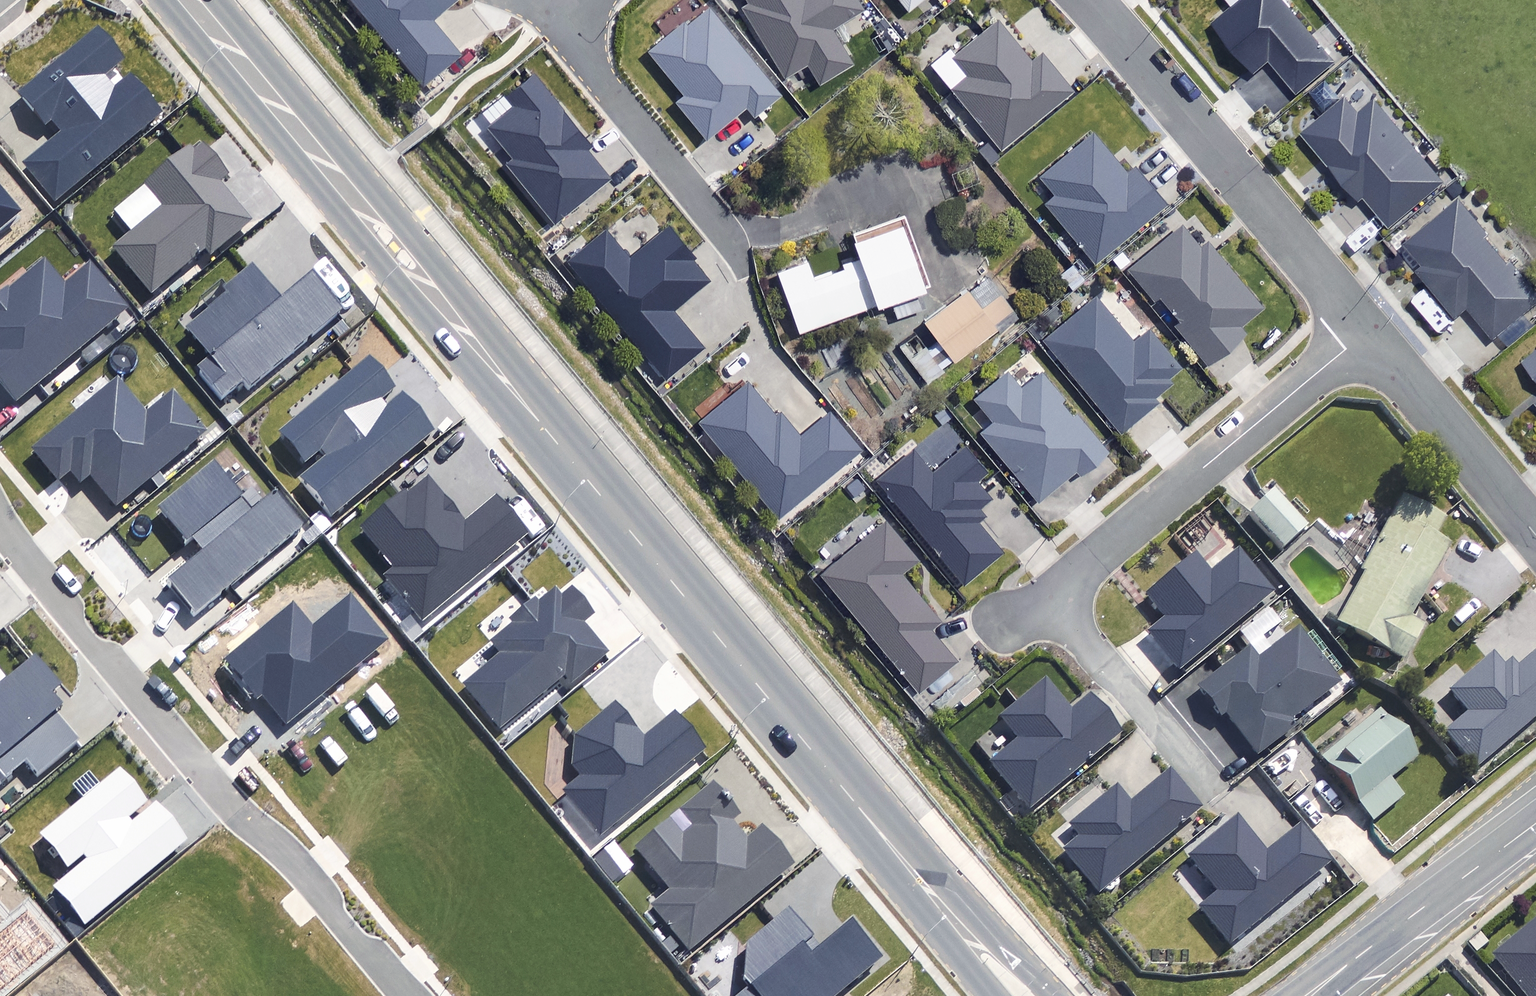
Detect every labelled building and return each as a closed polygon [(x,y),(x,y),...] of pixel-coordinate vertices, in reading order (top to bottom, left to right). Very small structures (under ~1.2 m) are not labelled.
[(420,89),(462,55),(434,21),(459,0),(347,0),(420,89)] [(782,81),(808,66),(819,85),(854,66),(833,29),(864,11),(858,0),(745,0),(746,2),(739,6),(782,81)] [(911,12),(926,0),(901,0),(911,12)] [(1282,0),(1247,0),(1215,27),(1255,74),(1272,60),(1299,92),(1334,62),(1282,0)] [(682,30),(656,51),(692,95),(684,101),(707,130),(733,108),(729,102),(742,92),(753,105),(773,89),(712,14),(686,35),(682,30)] [(1032,63),(998,21),(956,55),(950,47),(930,64),(1003,154),(1078,93),(1045,53),(1032,63)] [(105,68),(120,56),(98,30),(20,92),(46,124),(53,119),(63,131),(25,161),(57,201),(174,109),(136,61),(113,79),(105,68)] [(502,164),(556,229),(616,179),(592,151),(600,145),(536,70),(504,96),(515,103),(486,128),(510,157),(502,164)] [(1360,117),(1346,101),(1305,136),(1359,200),(1364,196),(1389,226),(1441,182),(1376,104),(1360,117)] [(1040,207),(1092,266),(1166,203),(1134,166),(1128,172),(1090,129),(1036,176),(1053,196),(1040,207)] [(110,246),(150,292),(205,247),(211,255),(254,219),(220,179),(227,172),(201,141),(195,147),(190,141),(111,207),(130,229),(110,246)] [(23,209),(0,182),(0,228),(23,209)] [(1460,203),(1406,245),(1424,267),(1419,271),(1457,319),(1469,308),(1493,338),(1535,304),(1535,299),(1460,203)] [(779,274),(799,333),(875,307),(877,310),(925,294),(899,218),(851,234),(861,264),(813,280),(808,264),(779,274)] [(568,262),(666,382),(707,349),(674,308),(713,276),(671,223),(629,257),(607,230),(568,262)] [(1260,313),(1188,223),(1131,268),(1209,365),(1243,337),(1238,331),(1260,313)] [(129,305),(90,259),(65,279),(44,254),(0,290),(0,379),(16,399),(129,305)] [(198,365),(223,394),(240,380),(249,385),(344,306),(314,269),(282,296),(253,260),(224,284),(229,291),(189,324),(213,353),(198,365)] [(1013,317),(998,296),(980,309),(967,291),(924,321),(952,361),(1013,317)] [(1133,344),(1094,299),(1044,342),(1121,432),(1155,403),(1151,397),(1183,369),(1150,330),(1133,344)] [(367,351),(276,430),(305,463),(319,451),(323,455),(296,478),(331,520),(435,430),(403,393),(391,403),(384,395),(396,384),(367,351)] [(1104,451),(1028,353),(973,396),(994,423),(982,433),(1036,503),(1104,451)] [(1525,363),(1535,375),(1535,354),(1525,363)] [(94,469),(116,497),(203,430),(172,391),(149,409),(121,373),(28,446),(57,482),(71,471),(79,481),(94,469)] [(780,521),(865,453),(831,410),(801,434),(782,411),(775,416),(748,383),(700,422),(780,521)] [(931,474),(913,452),(878,481),(961,582),(998,552),(969,517),(989,501),(973,481),(983,474),(962,449),(931,474)] [(194,610),(301,525),(277,495),(255,513),(214,463),(159,507),(187,542),(191,535),(203,550),(168,577),(194,610)] [(391,565),(383,572),(425,622),(534,532),(497,487),(466,512),(432,470),(361,528),(391,565)] [(1271,496),(1248,517),(1282,555),(1305,535),(1271,496)] [(1441,524),(1398,503),(1335,632),(1403,665),(1421,631),(1409,625),(1445,551),(1431,544),(1441,524)] [(916,562),(884,524),(821,577),(919,692),(955,661),(928,630),(939,620),(901,575),(916,562)] [(1220,544),(1204,525),(1185,540),(1201,560),(1220,544)] [(1269,599),(1235,559),(1208,582),(1193,565),(1147,604),(1166,626),(1149,640),(1178,674),(1269,599)] [(470,684),(503,724),(566,672),(573,679),(606,652),(582,622),(595,611),(573,585),(563,593),(557,586),(539,600),(534,595),(509,617),(513,622),(493,638),(506,653),(470,684)] [(264,694),(286,721),(389,637),(352,592),(311,625),(292,602),(221,658),(256,701),(264,694)] [(1340,694),(1295,637),(1256,668),(1246,656),(1222,675),(1215,667),(1167,704),(1229,783),(1340,694)] [(36,651),(0,681),(0,780),(26,758),(39,772),(82,736),(57,707),(61,703),(51,692),(62,683),(36,651)] [(1511,679),(1494,659),(1450,697),(1468,718),(1441,740),(1472,776),(1535,720),(1535,657),(1511,679)] [(1069,720),(1042,686),(998,722),(1018,747),(990,769),(1026,813),(1117,740),(1088,704),(1069,720)] [(562,790),(599,835),(708,745),(676,708),(643,736),(615,702),(576,733),(570,761),(581,774),(562,790)] [(1414,762),(1367,703),(1327,735),(1336,747),(1318,761),(1370,826),(1402,801),(1388,783),(1414,762)] [(52,884),(82,920),(184,836),(155,802),(133,820),(127,813),(145,797),(120,767),(40,832),(67,864),(81,853),(84,857),(52,884)] [(689,949),(797,861),(763,820),(745,835),(732,819),(740,812),(714,780),(635,845),(670,887),(651,902),(689,949)] [(1194,816),(1165,781),(1128,812),(1113,795),(1070,831),(1080,843),(1064,857),(1097,897),(1194,816)] [(1263,861),(1234,825),(1187,863),(1216,900),(1198,914),(1227,950),(1325,870),(1296,834),(1263,861)] [(886,955),(851,914),(810,949),(804,941),(814,933),(791,905),(748,941),(744,976),(750,983),(735,995),(836,995),(886,955)] [(1497,963),(1524,995),(1535,995),(1535,931),(1497,963)]
